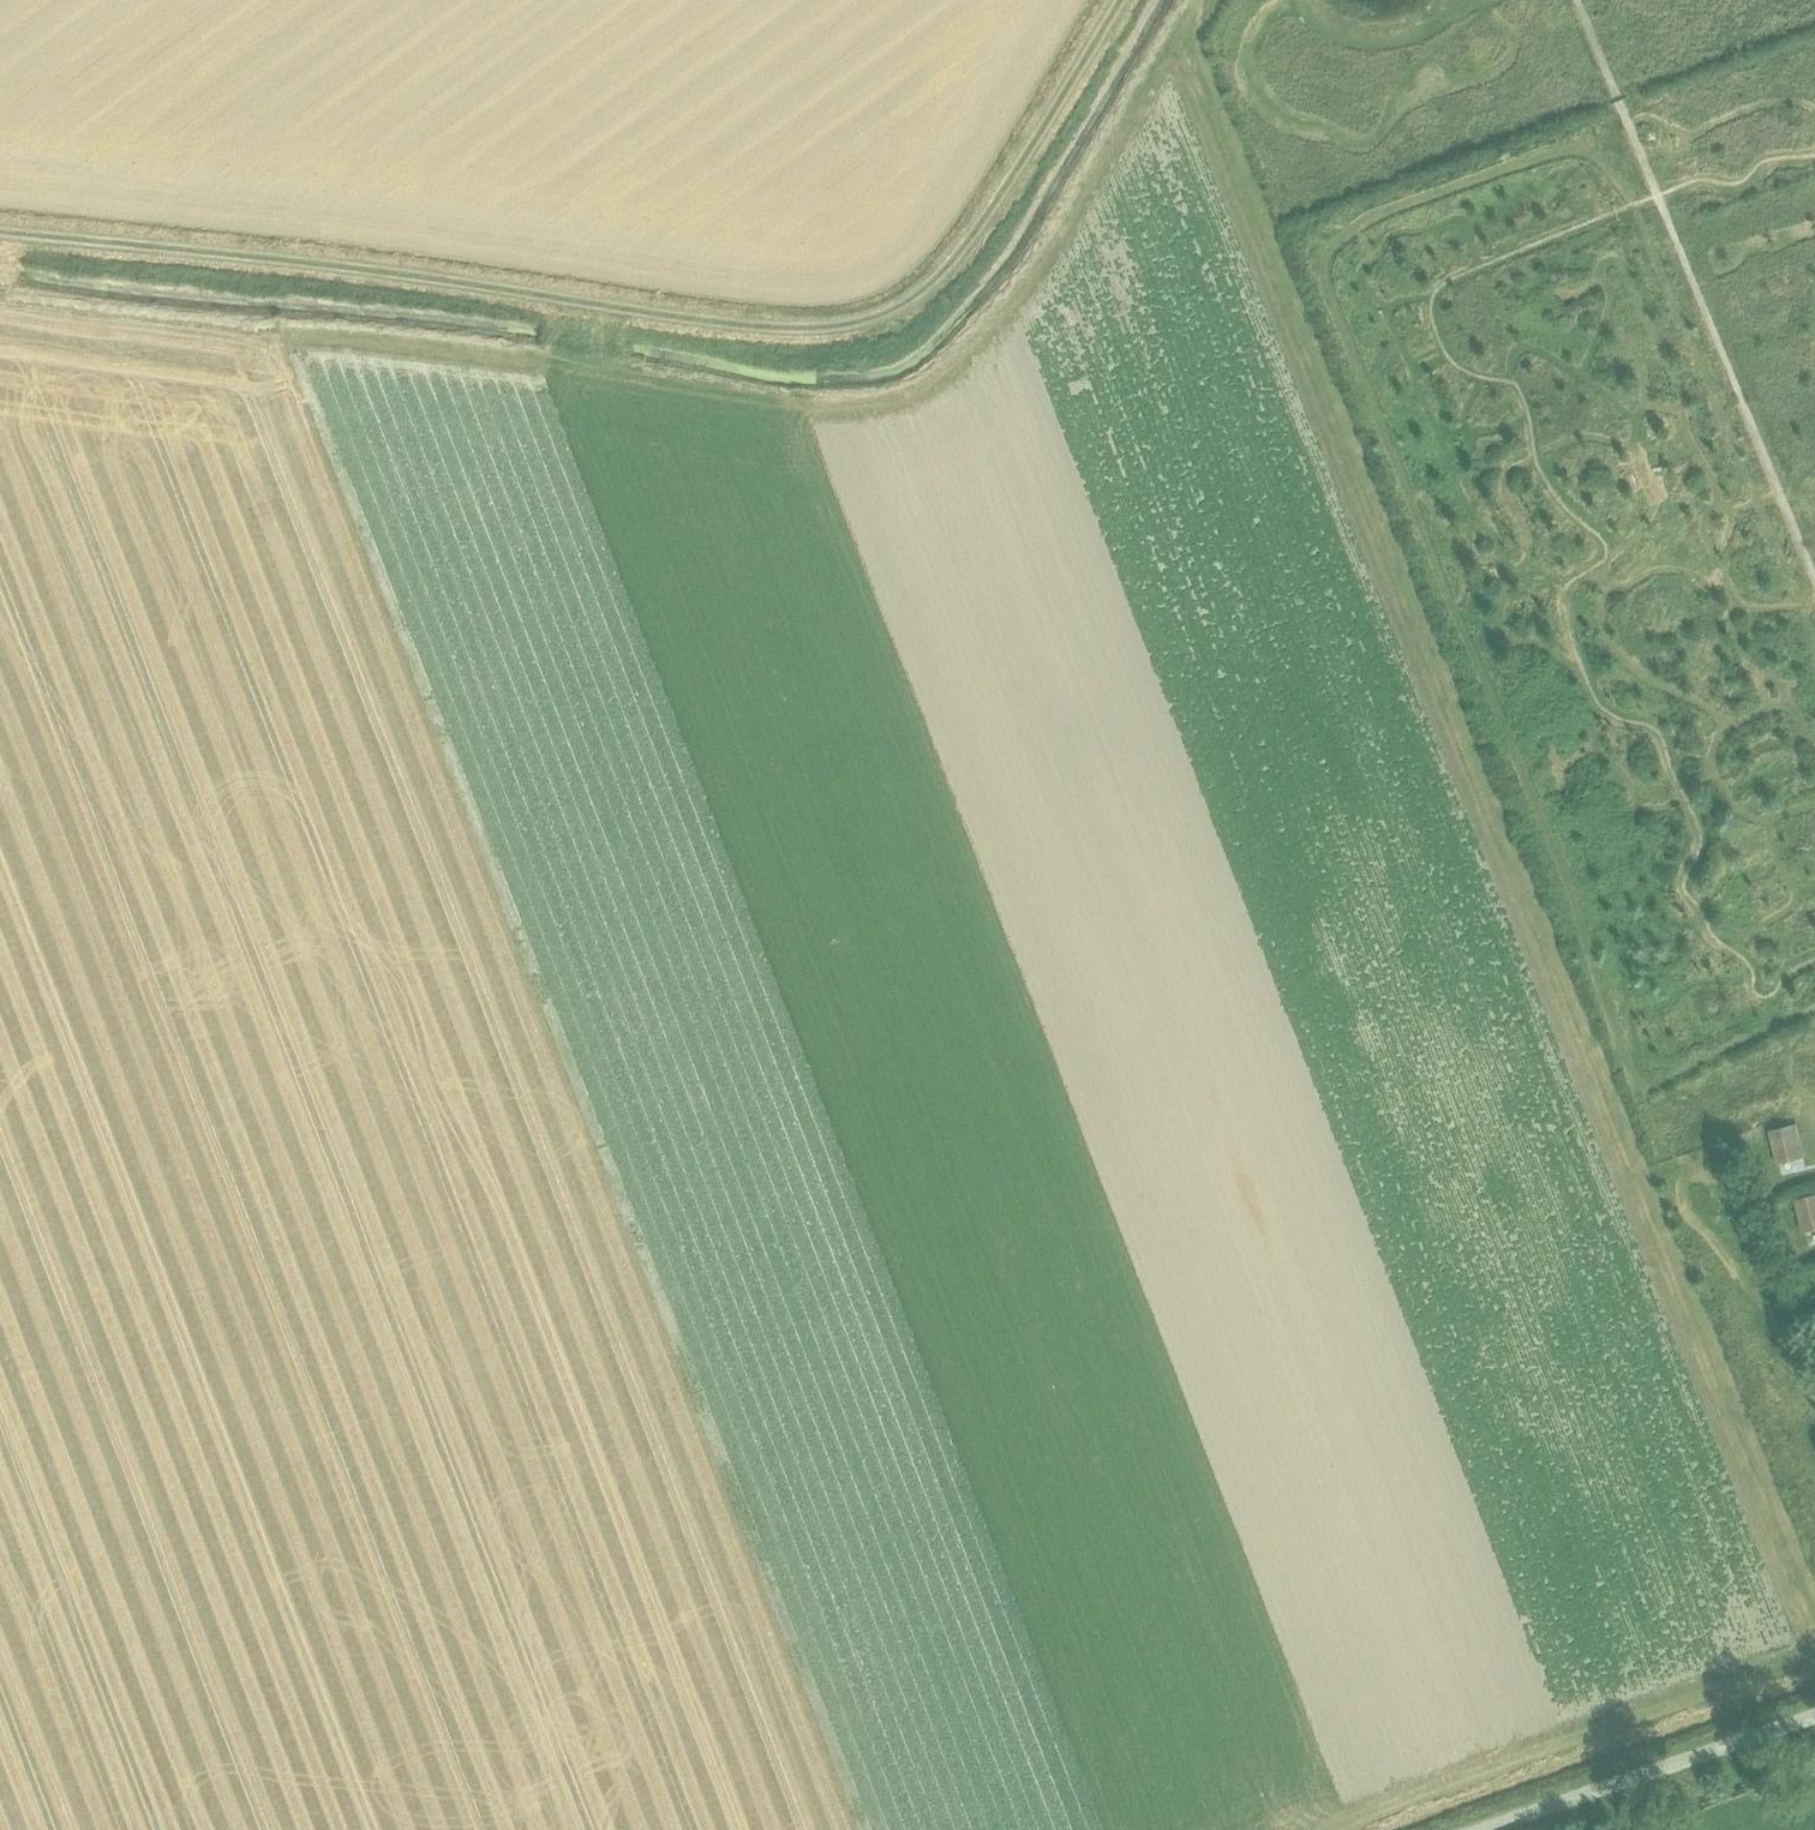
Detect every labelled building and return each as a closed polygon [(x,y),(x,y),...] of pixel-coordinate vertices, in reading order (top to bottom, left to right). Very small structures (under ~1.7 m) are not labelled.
[(1798,1124),(1768,1130),(1775,1161),(1804,1155),(1798,1124)] [(1794,1199),(1801,1232),(1814,1229),(1814,1195),(1794,1199)]
